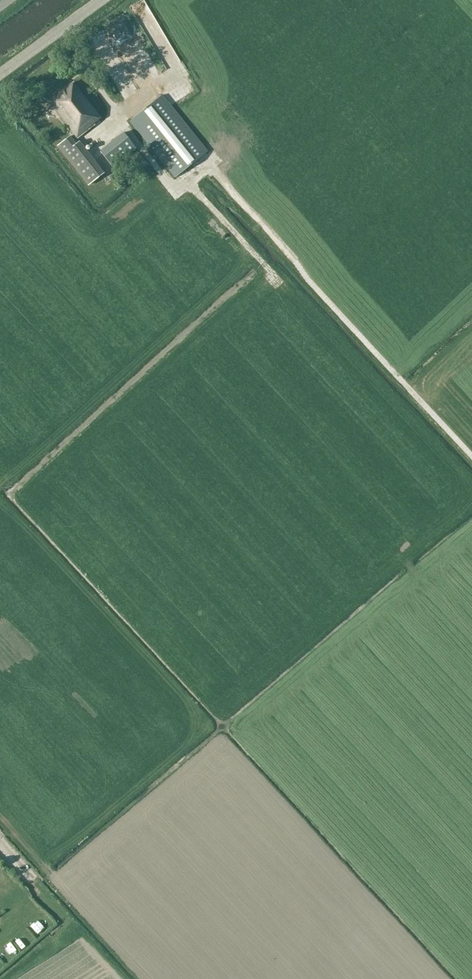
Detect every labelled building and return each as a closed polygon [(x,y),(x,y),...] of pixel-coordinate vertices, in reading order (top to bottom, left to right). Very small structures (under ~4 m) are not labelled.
[(73,83),(48,102),(78,138),(101,119),(73,83)] [(130,122),(158,157),(174,177),(208,151),(163,96),(130,122)] [(123,133),(100,151),(113,168),(136,149),(123,133)] [(89,185),(104,174),(79,142),(76,144),(70,136),(59,145),(89,185)]
